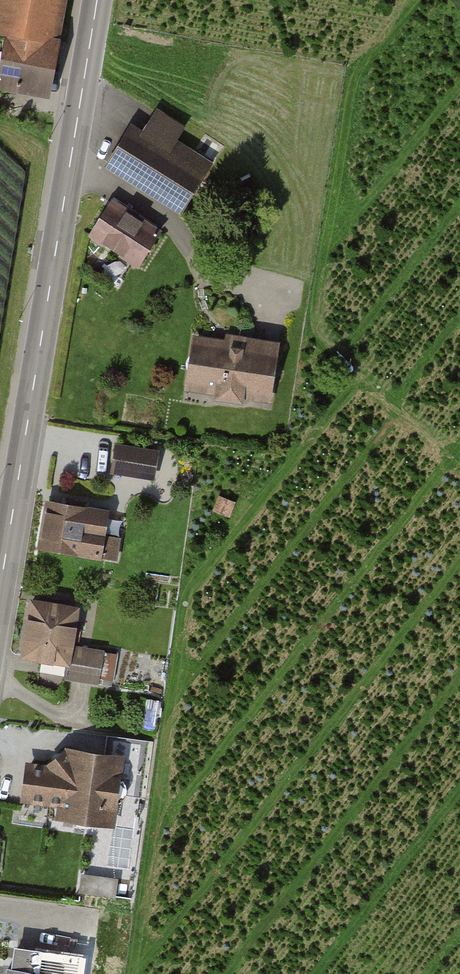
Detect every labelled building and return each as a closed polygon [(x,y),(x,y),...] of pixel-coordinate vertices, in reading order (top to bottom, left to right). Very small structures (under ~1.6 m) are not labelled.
[(71,0),(3,0),(0,19),(0,39),(64,48),(71,0)] [(0,39),(0,96),(56,103),(64,48),(0,39)] [(210,160),(132,115),(102,166),(180,211),(210,160)] [(166,227),(112,195),(89,234),(143,266),(166,227)] [(274,349),(198,341),(193,395),(269,403),(274,349)] [(141,439),(115,435),(110,470),(135,474),(141,439)] [(142,441),(143,475),(159,474),(158,441),(142,441)] [(120,513),(43,500),(36,545),(113,558),(120,513)] [(81,604),(27,594),(16,652),(70,662),(74,641),(81,604)] [(74,641),(70,672),(100,676),(105,646),(74,641)] [(70,740),(64,777),(27,771),(22,805),(112,818),(122,748),(70,740)] [(84,889),(121,889),(121,871),(85,871),(84,889)] [(19,949),(16,973),(8,972),(8,973),(52,973),(55,953),(19,949)]
